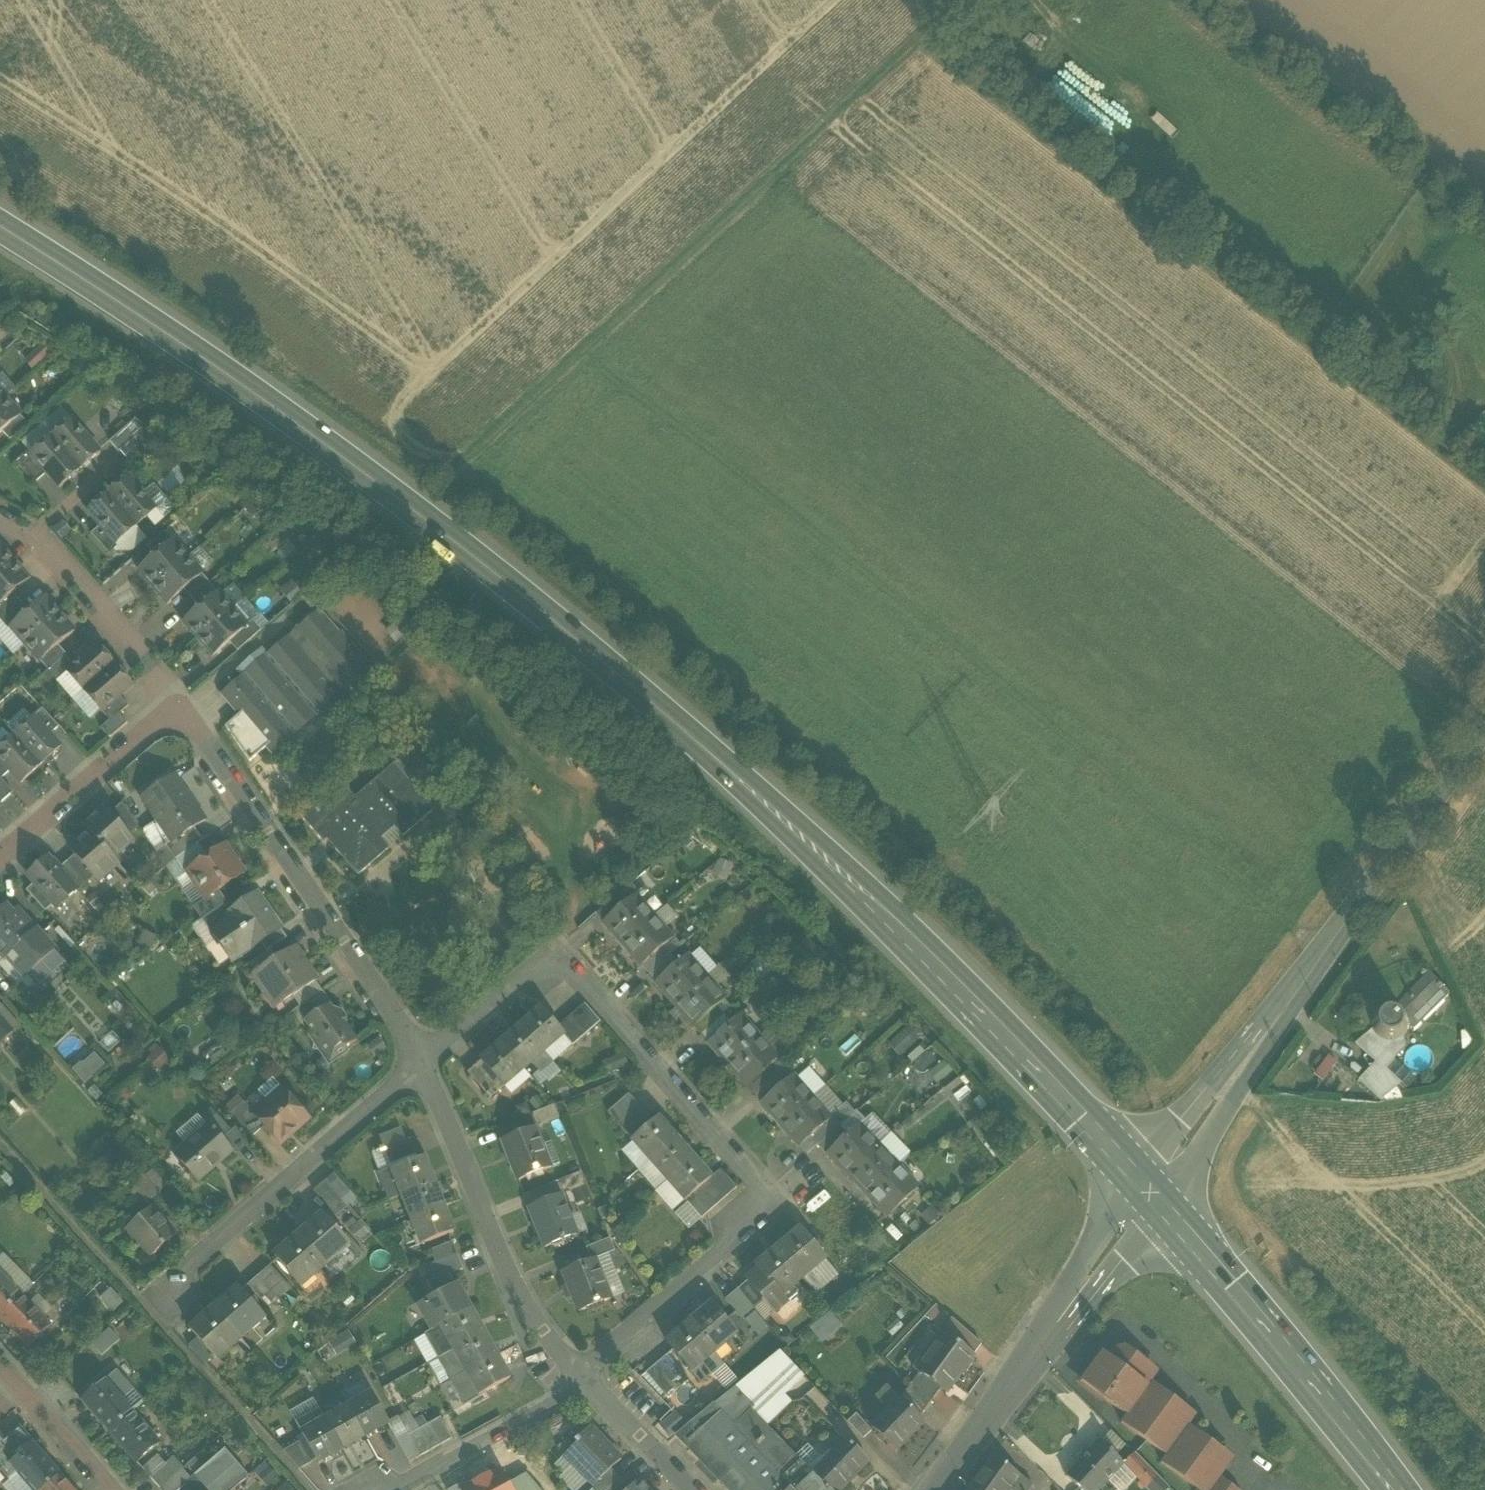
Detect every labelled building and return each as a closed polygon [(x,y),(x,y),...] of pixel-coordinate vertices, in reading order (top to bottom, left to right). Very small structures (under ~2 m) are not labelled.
[(0,402),(0,434),(2,432),(20,417),(20,416),(4,398),(0,402)] [(20,417),(2,432),(10,441),(28,426),(20,417)] [(100,453),(71,420),(51,438),(79,471),(100,453)] [(135,420),(109,442),(118,453),(119,452),(146,429),(135,420)] [(146,429),(119,452),(129,462),(155,439),(146,428),(146,429)] [(31,455),(30,455),(46,474),(59,489),(79,471),(51,438),(31,455)] [(28,452),(15,463),(34,484),(46,474),(30,455),(31,455),(28,452)] [(156,510),(127,477),(107,494),(136,527),(156,510)] [(107,494),(87,512),(99,527),(115,545),(116,545),(136,527),(107,494)] [(115,545),(99,527),(90,535),(109,556),(118,547),(116,545),(115,545)] [(165,532),(146,548),(154,557),(172,542),(165,532)] [(154,557),(138,571),(153,588),(187,558),(173,541),(154,557)] [(14,563),(0,547),(0,575),(14,563)] [(187,558),(153,588),(167,605),(184,591),(202,575),(187,558)] [(0,575),(0,605),(12,594),(29,580),(14,563),(0,575)] [(202,575),(184,591),(191,600),(209,584),(202,575)] [(209,584),(191,600),(199,609),(217,593),(209,584)] [(199,609),(183,623),(198,640),(232,610),(218,593),(217,593),(199,609)] [(0,605),(0,621),(20,603),(12,594),(0,605)] [(28,612),(10,628),(10,629),(25,645),(59,615),(45,598),(28,612)] [(0,621),(0,623),(7,631),(10,629),(10,628),(28,612),(20,603),(0,621)] [(232,610),(198,640),(213,657),(229,643),(247,627),(247,626),(232,610)] [(319,612),(255,668),(258,672),(249,680),(247,678),(243,678),(222,696),(241,718),(238,721),(252,737),(255,735),(271,753),(347,689),(371,669),(341,634),(339,636),(319,612)] [(59,615),(25,645),(39,662),(58,646),(74,632),(59,615)] [(247,627),(229,643),(237,652),(261,632),(252,622),(247,626),(247,627)] [(74,665),(66,672),(66,673),(83,693),(114,666),(96,645),(74,665)] [(58,646),(40,662),(47,671),(65,655),(58,646)] [(47,671),(56,682),(66,673),(66,672),(74,665),(65,655),(47,671)] [(114,666),(83,693),(101,713),(120,697),(132,686),(114,666)] [(120,697),(101,713),(109,721),(110,723),(119,715),(128,707),(120,697)] [(58,728),(42,710),(33,718),(49,736),(58,728)] [(119,715),(110,723),(109,721),(100,729),(109,739),(127,724),(119,715)] [(33,718),(13,736),(40,766),(60,748),(49,736),(33,718)] [(0,747),(0,762),(9,772),(20,784),(40,766),(13,736),(0,747)] [(0,762),(0,780),(9,772),(0,762)] [(393,765),(354,799),(338,781),(299,815),(323,844),(327,840),(357,876),(388,849),(380,839),(393,827),(402,837),(432,811),(393,765)] [(174,776),(141,799),(157,822),(159,821),(173,842),(174,843),(189,833),(205,821),(174,776)] [(12,793),(0,780),(0,804),(12,793)] [(137,828),(121,803),(110,813),(129,835),(137,828)] [(105,808),(83,827),(89,833),(113,860),(134,841),(129,835),(110,813),(105,808)] [(189,833),(197,845),(214,834),(205,821),(189,833)] [(89,833),(69,850),(93,877),(98,883),(119,866),(113,860),(89,833)] [(189,833),(174,843),(173,842),(165,847),(175,861),(197,845),(189,833)] [(197,845),(175,861),(185,876),(186,875),(186,874),(207,860),(197,845)] [(165,847),(156,853),(165,867),(175,861),(165,847)] [(207,860),(186,874),(186,875),(204,901),(218,892),(242,876),(223,849),(207,860)] [(93,877),(74,856),(65,864),(84,885),(85,884),(93,877)] [(57,871),(46,859),(28,876),(35,884),(53,905),(60,899),(68,899),(75,892),(76,892),(57,871)] [(185,876),(175,861),(165,867),(176,883),(185,876)] [(84,885),(65,864),(57,871),(76,892),(75,892),(79,896),(88,888),(85,884),(84,885)] [(53,905),(35,884),(26,892),(45,912),(53,905)] [(201,920),(226,903),(218,892),(204,901),(193,909),(201,920)] [(618,896),(596,914),(604,923),(626,905),(618,896)] [(604,923),(603,925),(621,946),(655,917),(636,896),(626,905),(604,923)] [(233,913),(212,928),(216,934),(234,961),(260,943),(279,930),(280,930),(257,897),(233,913)] [(212,928),(233,913),(226,903),(201,920),(212,937),(216,934),(212,928)] [(23,978),(54,951),(17,910),(13,914),(6,906),(0,912),(0,953),(23,978)] [(655,917),(621,946),(640,967),(641,966),(662,947),(673,938),(655,917)] [(279,930),(260,943),(267,953),(272,949),(285,940),(279,930)] [(662,947),(641,966),(649,975),(670,956),(662,947)] [(267,953),(249,965),(256,977),(280,961),(272,949),(267,953)] [(256,977),(254,978),(267,997),(274,992),(283,1005),(318,981),(296,949),(280,961),(256,977)] [(670,956),(649,975),(657,984),(678,965),(670,956)] [(657,984),(656,985),(674,1006),(707,977),(689,956),(678,965),(657,984)] [(1370,1024),(1371,1031),(1355,1045),(1356,1047),(1366,1056),(1368,1057),(1375,1063),(1376,1062),(1381,1067),(1391,1057),(1402,1047),(1401,1038),(1404,1035),(1406,1031),(1406,1030),(1407,1026),(1407,1021),(1443,988),(1428,974),(1395,1007),(1388,1007),(1381,1008),(1376,1012),(1372,1018),(1370,1024)] [(707,977),(674,1006),(692,1027),(715,1007),(726,998),(707,977)] [(1448,994),(1443,988),(1407,1021),(1407,1026),(1406,1030),(1406,1031),(1415,1031),(1448,994)] [(322,993),(293,1013),(304,1029),(306,1027),(303,1023),(315,1014),(316,1015),(330,1006),(331,1007),(332,1007),(322,993)] [(598,1022),(581,1003),(573,1010),(589,1029),(598,1022)] [(330,1006),(316,1015),(315,1014),(303,1023),(306,1027),(314,1039),(312,1050),(328,1053),(332,1059),(358,1042),(343,1020),(341,1022),(331,1007),(330,1006)] [(715,1007),(694,1026),(702,1035),(723,1016),(715,1007)] [(554,1026),(540,1010),(519,1028),(542,1053),(562,1036),(562,1035),(554,1026)] [(589,1029),(573,1010),(564,1017),(581,1037),(589,1029)] [(0,1016),(0,1040),(1,1041),(13,1030),(0,1016)] [(723,1016),(702,1035),(710,1044),(731,1025),(723,1016)] [(710,1044),(708,1045),(727,1066),(760,1037),(742,1016),(731,1025),(710,1044)] [(581,1037),(564,1017),(554,1026),(562,1035),(562,1036),(570,1046),(581,1037)] [(890,1044),(901,1056),(926,1035),(915,1022),(890,1044)] [(542,1053),(519,1028),(500,1044),(523,1070),(530,1064),(542,1053)] [(760,1037),(727,1066),(745,1087),(768,1068),(778,1058),(760,1037)] [(523,1070),(500,1044),(480,1061),(502,1087),(523,1070)] [(96,1051),(73,1068),(84,1082),(107,1065),(96,1051)] [(542,1053),(530,1064),(539,1075),(552,1064),(542,1053)] [(608,1072),(629,1064),(625,1054),(604,1062),(608,1072)] [(1416,1080),(1391,1057),(1381,1067),(1397,1082),(1390,1090),(1398,1097),(1416,1080)] [(502,1087),(480,1061),(465,1074),(487,1100),(502,1087)] [(1381,1067),(1376,1062),(1375,1063),(1358,1081),(1380,1101),(1390,1090),(1397,1082),(1381,1067)] [(768,1068),(747,1086),(755,1095),(776,1077),(768,1068)] [(762,1104),(761,1105),(779,1126),(813,1097),(794,1076),(783,1086),(762,1104)] [(776,1077),(755,1095),(762,1104),(783,1086),(776,1077)] [(284,1093),(273,1103),(269,1099),(252,1113),(251,1114),(264,1128),(280,1146),(309,1120),(297,1107),(297,1102),(292,1096),(287,1096),(284,1093)] [(627,1094),(607,1111),(628,1134),(647,1117),(627,1094)] [(813,1097),(779,1126),(798,1147),(820,1128),(831,1118),(813,1097)] [(244,1103),(229,1116),(251,1140),(264,1128),(251,1114),(252,1113),(244,1103)] [(553,1104),(533,1112),(538,1125),(558,1116),(553,1104)] [(232,1128),(213,1107),(201,1118),(208,1126),(209,1125),(221,1138),(232,1128)] [(828,1137),(818,1146),(827,1156),(859,1125),(860,1126),(865,1121),(857,1112),(828,1137)] [(859,1125),(827,1156),(838,1167),(839,1166),(847,1174),(846,1175),(847,1176),(878,1146),(878,1147),(890,1135),(889,1135),(888,1135),(871,1116),(865,1121),(860,1126),(859,1125)] [(658,1119),(633,1141),(649,1159),(674,1138),(658,1119)] [(208,1126),(177,1153),(201,1180),(233,1152),(221,1138),(209,1125),(208,1126)] [(532,1127),(501,1139),(517,1181),(549,1168),(532,1127)] [(820,1128),(800,1146),(807,1155),(818,1146),(828,1137),(820,1128)] [(674,1138),(649,1159),(667,1179),(691,1158),(674,1138)] [(410,1140),(384,1150),(392,1171),(418,1161),(410,1140)] [(878,1146),(847,1176),(858,1188),(859,1187),(867,1195),(866,1196),(867,1197),(898,1167),(878,1147),(878,1146)] [(384,1150),(372,1155),(381,1175),(392,1171),(384,1150)] [(691,1158),(667,1179),(685,1200),(693,1194),(701,1186),(710,1179),(709,1178),(691,1158)] [(418,1161),(392,1171),(402,1196),(433,1184),(423,1159),(418,1161)] [(898,1167),(867,1197),(868,1198),(869,1197),(877,1206),(876,1206),(887,1217),(918,1187),(917,1186),(916,1186),(898,1167)] [(736,1189),(719,1170),(709,1178),(710,1179),(726,1198),(736,1189)] [(159,1192),(142,1171),(129,1182),(146,1203),(159,1192)] [(392,1171),(381,1175),(391,1201),(402,1196),(392,1171)] [(579,1172),(559,1180),(564,1193),(584,1185),(579,1172)] [(350,1192),(334,1174),(325,1182),(341,1200),(350,1192)] [(710,1179),(701,1186),(718,1205),(726,1198),(710,1179)] [(341,1200),(325,1182),(313,1192),(336,1218),(347,1208),(341,1200)] [(433,1184),(402,1196),(411,1221),(443,1208),(433,1184)] [(701,1186),(693,1194),(709,1213),(718,1205),(701,1186)] [(693,1194),(685,1200),(702,1219),(709,1213),(693,1194)] [(559,1195),(528,1206),(544,1249),(575,1238),(559,1195)] [(153,1208),(128,1230),(154,1259),(178,1237),(153,1208)] [(443,1208),(411,1221),(421,1245),(453,1233),(443,1208)] [(323,1216),(298,1237),(324,1266),(337,1255),(335,1254),(347,1243),(323,1216)] [(801,1230),(778,1249),(803,1278),(825,1259),(801,1230)] [(324,1266),(298,1237),(274,1258),(299,1286),(310,1275),(312,1277),(324,1266)] [(609,1239),(584,1249),(589,1262),(593,1260),(614,1252),(609,1239)] [(451,1243),(430,1251),(435,1263),(428,1266),(456,1255),(451,1243)] [(778,1249),(756,1268),(758,1272),(748,1281),(763,1299),(762,1301),(762,1302),(773,1315),(798,1294),(792,1287),(803,1278),(778,1249)] [(456,1255),(428,1266),(434,1281),(449,1275),(462,1270),(456,1255)] [(825,1259),(803,1278),(815,1294),(839,1274),(825,1259)] [(589,1262),(563,1272),(579,1313),(609,1301),(593,1260),(589,1262)] [(291,1290),(270,1266),(259,1276),(279,1300),(291,1290)] [(449,1275),(434,1281),(426,1284),(434,1298),(417,1307),(431,1331),(431,1332),(440,1327),(470,1310),(456,1286),(457,1286),(456,1285),(455,1286),(449,1275)] [(0,1276),(0,1313),(19,1296),(0,1276)] [(279,1300),(259,1276),(248,1286),(268,1309),(279,1300)] [(763,1299),(748,1281),(737,1290),(753,1309),(762,1302),(762,1301),(763,1299)] [(111,1288),(101,1297),(113,1310),(123,1301),(111,1288)] [(262,1317),(238,1289),(214,1310),(240,1339),(252,1329),(251,1327),(262,1317)] [(753,1309),(737,1290),(725,1300),(741,1319),(753,1309)] [(19,1296),(0,1313),(0,1321),(25,1348),(48,1326),(19,1296)] [(736,1334),(712,1305),(689,1324),(713,1353),(736,1334)] [(240,1339),(214,1310),(189,1331),(197,1340),(213,1358),(214,1359),(226,1349),(227,1350),(240,1339)] [(470,1310),(440,1327),(453,1350),(483,1333),(470,1311),(470,1310)] [(841,1326),(829,1312),(809,1329),(821,1343),(841,1326)] [(713,1353),(689,1324),(666,1343),(690,1372),(713,1353)] [(440,1327),(431,1332),(431,1331),(428,1333),(441,1357),(453,1350),(440,1327)] [(102,1355),(121,1339),(111,1328),(92,1343),(102,1355)] [(349,1330),(331,1340),(337,1352),(356,1343),(349,1330)] [(943,1335),(917,1371),(914,1369),(913,1369),(919,1374),(939,1388),(945,1393),(973,1356),(941,1332),(940,1333),(943,1335)] [(483,1333),(453,1350),(466,1373),(496,1356),(483,1333)] [(213,1358),(197,1340),(188,1347),(204,1365),(213,1358)] [(466,1373),(453,1350),(441,1357),(454,1380),(456,1379),(466,1373)] [(133,1351),(117,1365),(125,1374),(141,1361),(133,1351)] [(804,1378),(779,1352),(734,1388),(753,1409),(750,1411),(766,1428),(790,1404),(784,1396),(804,1378)] [(1154,1378),(1119,1352),(1102,1355),(1147,1388),(1154,1378)] [(713,1353),(690,1372),(699,1382),(700,1382),(711,1373),(722,1363),(713,1353)] [(1147,1388),(1102,1355),(1081,1383),(1126,1416),(1147,1388)] [(496,1356),(466,1373),(479,1396),(481,1395),(509,1380),(496,1356)] [(681,1374),(666,1356),(655,1365),(671,1383),(672,1383),(681,1374)] [(722,1363),(711,1373),(726,1391),(737,1381),(722,1363)] [(671,1383),(655,1365),(645,1373),(665,1397),(676,1388),(672,1383),(671,1383)] [(479,1396),(466,1373),(456,1379),(469,1402),(481,1395),(479,1396)] [(939,1388),(919,1374),(912,1384),(931,1402),(939,1388)] [(131,1413),(105,1381),(81,1402),(107,1433),(131,1413)] [(931,1402),(912,1384),(900,1400),(919,1418),(931,1402)] [(750,1411),(753,1409),(734,1388),(710,1407),(789,1489),(795,1489),(810,1474),(766,1428),(750,1411)] [(900,1400),(888,1388),(877,1400),(887,1410),(870,1427),(896,1452),(924,1423),(900,1400)] [(1147,1388),(1126,1416),(1120,1424),(1166,1457),(1161,1464),(1196,1489),(1211,1489),(1220,1478),(1229,1465),(1184,1432),(1192,1421),(1147,1388)] [(371,1394),(347,1408),(364,1437),(387,1424),(371,1394)] [(710,1407),(680,1433),(732,1489),(789,1489),(710,1407)] [(364,1437),(347,1408),(325,1420),(341,1450),(364,1437)] [(674,1408),(658,1424),(672,1439),(689,1423),(674,1408)] [(319,1410),(295,1423),(302,1435),(301,1434),(325,1420),(319,1410)] [(158,1444),(131,1413),(107,1433),(134,1465),(158,1444)] [(856,1415),(847,1423),(863,1440),(872,1431),(856,1415)] [(440,1418),(429,1424),(441,1445),(452,1439),(440,1418)] [(325,1420),(301,1434),(302,1435),(318,1463),(341,1450),(325,1420)] [(441,1445),(429,1424),(418,1430),(430,1451),(441,1445)] [(619,1457),(588,1427),(572,1443),(574,1445),(564,1455),(575,1466),(576,1466),(590,1479),(593,1483),(597,1479),(609,1467),(619,1457)] [(32,1444),(18,1429),(3,1442),(0,1444),(0,1471),(9,1481),(16,1474),(30,1489),(43,1489),(60,1475),(32,1444)] [(430,1451),(418,1430),(408,1436),(420,1457),(430,1451)] [(408,1436),(406,1433),(395,1439),(408,1463),(420,1457),(408,1436)] [(810,1474),(826,1489),(842,1489),(868,1463),(843,1439),(810,1474)] [(300,1442),(282,1452),(299,1470),(312,1463),(300,1442)] [(1070,1474),(1085,1489),(1096,1489),(1121,1467),(1123,1464),(1103,1443),(1070,1474)] [(195,1477),(207,1489),(233,1489),(248,1477),(225,1451),(195,1477)] [(1134,1454),(1123,1464),(1121,1467),(1144,1489),(1164,1489),(1167,1488),(1134,1454)] [(997,1455),(974,1485),(979,1489),(1026,1489),(1031,1483),(997,1455)] [(149,1479),(158,1489),(159,1489),(180,1471),(182,1470),(172,1458),(149,1479)] [(597,1479),(606,1489),(607,1489),(620,1480),(609,1467),(597,1479)] [(464,1489),(512,1489),(498,1468),(464,1489)] [(159,1489),(179,1489),(189,1481),(180,1471),(159,1489)] [(607,1489),(627,1489),(638,1479),(631,1471),(620,1480),(607,1489)] [(810,1474),(795,1489),(826,1489),(810,1474)] [(60,1475),(43,1489),(72,1489),(60,1475)] [(627,1489),(652,1489),(640,1477),(638,1479),(627,1489)] [(1220,1478),(1211,1489),(1235,1489),(1220,1478)] [(590,1479),(577,1489),(606,1489),(597,1479),(593,1483),(590,1479)]
